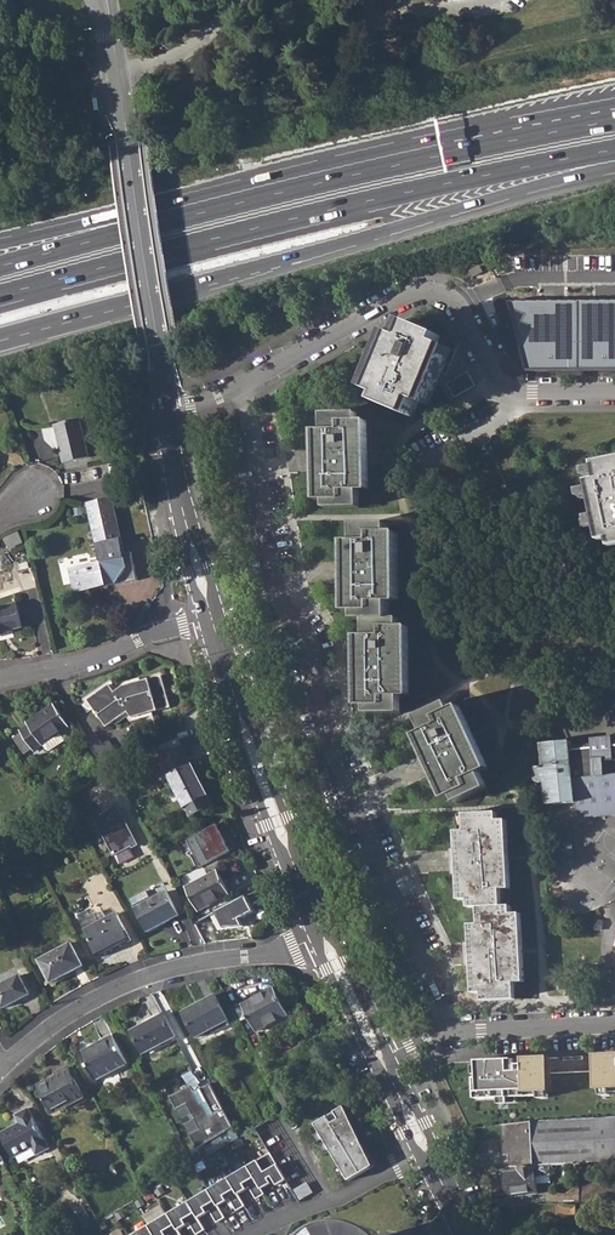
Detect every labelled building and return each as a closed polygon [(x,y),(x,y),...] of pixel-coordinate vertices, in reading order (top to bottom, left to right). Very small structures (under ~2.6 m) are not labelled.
[(614,371),(614,317),(526,312),(535,371),(614,371)] [(369,406),(400,420),(407,405),(414,409),(442,346),(436,343),(439,336),(408,322),(401,337),(393,333),(364,394),(373,398),(369,406)] [(456,396),(477,384),(469,371),(448,383),(456,396)] [(326,500),(326,509),(360,507),(360,490),(369,490),(366,422),(357,422),(357,414),(324,415),(324,432),(315,432),(317,500),(326,500)] [(55,425),(63,463),(89,457),(81,419),(55,425)] [(598,465),(602,480),(592,483),(608,551),(614,549),(614,461),(598,465)] [(76,593),(118,584),(118,586),(138,581),(132,553),(125,554),(112,497),(88,503),(102,562),(70,569),(76,593)] [(366,706),(366,716),(400,716),(400,700),(409,699),(408,631),(399,631),(399,622),(389,622),(389,606),(398,606),(397,537),(387,537),(387,529),(353,529),(353,546),(345,546),(347,615),(355,615),(355,622),(364,622),(364,638),(355,638),(356,707),(366,706)] [(5,634),(4,632),(23,627),(17,603),(0,608),(0,635),(5,634)] [(133,717),(153,712),(172,707),(164,676),(143,681),(126,685),(116,692),(110,684),(89,700),(94,708),(107,727),(114,722),(128,712),(133,717)] [(110,684),(116,692),(126,685),(143,681),(142,677),(124,682),(117,686),(111,678),(83,698),(91,710),(94,708),(89,700),(110,684)] [(55,704),(29,722),(31,725),(22,731),(24,733),(16,738),(27,754),(35,749),(36,751),(44,746),(60,735),(71,728),(55,704)] [(453,796),(457,804),(487,789),(480,774),(489,770),(459,710),(450,714),(446,707),(416,721),(423,734),(415,738),(444,800),(453,796)] [(131,722),(147,717),(154,715),(153,712),(133,717),(128,712),(114,722),(116,725),(128,717),(131,722)] [(123,759),(110,740),(104,745),(95,733),(89,737),(110,768),(114,766),(123,759)] [(60,735),(44,746),(48,752),(51,752),(66,742),(60,735)] [(611,741),(612,746),(603,747),(602,742),(569,745),(569,741),(551,743),(551,747),(545,747),(544,742),(537,742),(535,764),(535,772),(534,787),(544,787),(546,809),(570,807),(571,812),(581,821),(614,818),(614,740),(611,741)] [(535,764),(537,742),(524,743),(527,764),(535,764)] [(160,758),(190,817),(213,805),(183,746),(160,758)] [(103,774),(110,787),(121,781),(114,766),(110,768),(103,774)] [(58,813),(63,820),(73,812),(69,806),(58,813)] [(116,855),(139,843),(120,806),(97,818),(116,855)] [(477,992),(478,1001),(512,1000),(510,981),(518,981),(515,915),(508,915),(508,907),(498,907),(497,891),(508,890),(505,822),(496,822),(495,814),(462,815),(462,830),(454,831),(457,899),(465,898),(466,908),(476,908),(477,923),(466,924),(469,992),(477,992)] [(189,840),(203,866),(233,851),(219,824),(189,840)] [(549,844),(555,871),(571,868),(566,840),(549,844)] [(188,888),(200,911),(231,894),(219,872),(188,888)] [(162,891),(150,897),(152,900),(136,908),(149,932),(181,915),(169,891),(163,894),(162,891)] [(211,911),(219,929),(256,913),(248,895),(211,911)] [(135,905),(136,908),(152,900),(150,897),(135,905)] [(77,915),(80,920),(90,915),(87,909),(77,915)] [(94,913),(90,915),(80,920),(100,957),(132,940),(118,912),(99,922),(94,913)] [(41,960),(53,982),(84,966),(72,943),(41,960)] [(3,1008),(31,994),(20,975),(0,985),(0,1001),(3,1008)] [(252,1021),(258,1033),(292,1016),(277,987),(243,1005),(250,1017),(248,1018),(250,1022),(252,1021)] [(184,1012),(198,1037),(229,1021),(216,996),(184,1012)] [(133,1032),(145,1055),(177,1038),(166,1015),(133,1032)] [(84,1056),(97,1082),(129,1066),(114,1037),(103,1042),(105,1045),(84,1056)] [(591,1052),(592,1086),(610,1087),(609,1094),(614,1093),(614,1050),(591,1052)] [(547,1054),(472,1058),(474,1096),(535,1093),(535,1089),(550,1089),(547,1054)] [(39,1089),(52,1112),(74,1101),(75,1103),(85,1098),(69,1066),(55,1073),(58,1079),(39,1089)] [(169,1096),(195,1148),(232,1126),(209,1084),(201,1088),(192,1070),(181,1075),(189,1086),(169,1096)] [(276,1092),(287,1111),(296,1106),(286,1087),(276,1092)] [(1,1134),(13,1156),(32,1146),(37,1154),(49,1148),(28,1107),(15,1114),(20,1123),(1,1134)] [(341,1110),(317,1125),(350,1182),(375,1167),(362,1145),(355,1133),(341,1110)] [(530,1122),(501,1125),(503,1156),(507,1156),(508,1169),(517,1169),(552,1167),(614,1163),(614,1118),(530,1122)] [(272,1153),(133,1234),(182,1234),(179,1230),(191,1224),(197,1234),(198,1234),(206,1230),(199,1219),(211,1212),(218,1223),(226,1218),(219,1207),(231,1200),(238,1212),(246,1207),(239,1195),(251,1188),(257,1200),(266,1195),(263,1190),(272,1184),(269,1177),(272,1176),(278,1186),(288,1180),(272,1153)] [(112,1168),(115,1174),(122,1170),(119,1164),(112,1168)] [(507,1200),(514,1200),(539,1198),(538,1180),(553,1178),(552,1167),(517,1169),(517,1175),(506,1175),(507,1200)] [(300,1199),(314,1192),(309,1182),(295,1189),(300,1199)] [(579,1206),(614,1204),(614,1185),(579,1186),(579,1206)] [(83,1205),(81,1207),(88,1220),(90,1218),(83,1205)] [(95,1215),(90,1218),(88,1220),(81,1207),(71,1212),(81,1234),(99,1222),(95,1215)] [(370,1225),(354,1220),(337,1220),(320,1226),(309,1234),(384,1234),(370,1225)]
